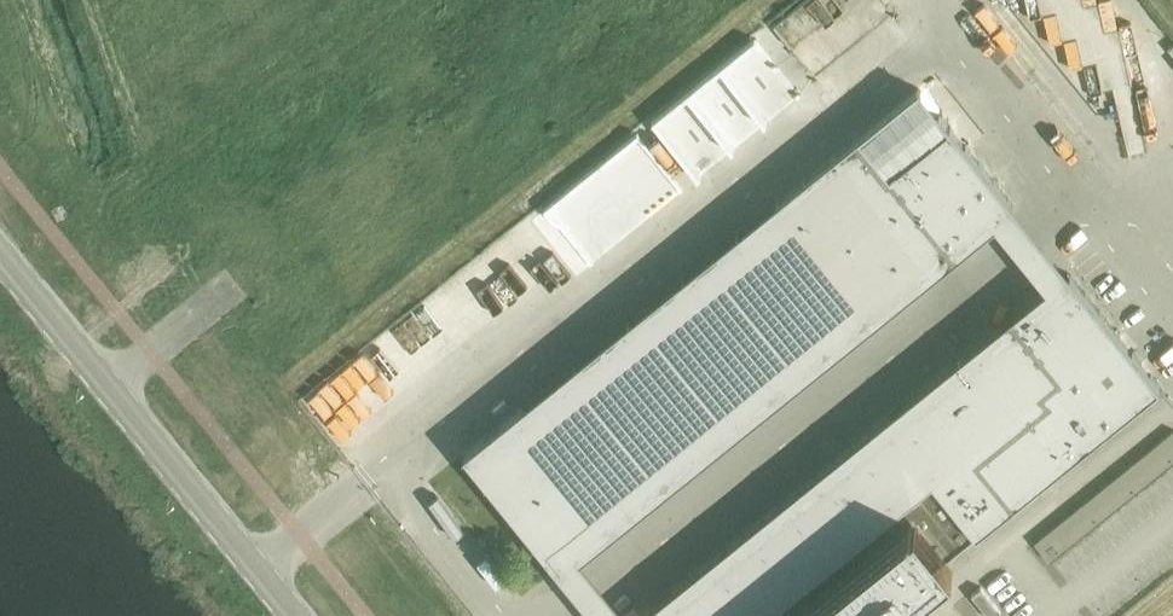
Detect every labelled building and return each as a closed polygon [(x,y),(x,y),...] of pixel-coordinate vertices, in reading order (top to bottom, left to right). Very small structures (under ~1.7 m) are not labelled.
[(778,28),(757,38),(768,61),(789,51),(778,28)] [(1013,203),(918,86),(776,201),(870,317),(1013,203)] [(634,138),(652,158),(673,139),(655,119),(634,138)] [(666,155),(656,161),(670,185),(681,179),(666,155)] [(552,228),(575,221),(568,200),(545,207),(552,228)] [(523,230),(519,233),(518,232),(486,255),(517,297),(549,273),(533,252),(537,249),(523,230)] [(1070,274),(646,615),(873,615),(1160,385),(1070,274)] [(405,356),(427,337),(408,315),(366,350),(406,398),(426,381),(405,356)] [(448,357),(458,349),(440,324),(429,332),(448,357)] [(615,524),(520,407),(464,452),(558,569),(615,524)] [(1054,553),(1153,482),(1139,462),(1040,532),(1054,553)] [(977,587),(993,615),(997,615),(1009,609),(993,579),(977,587)]
